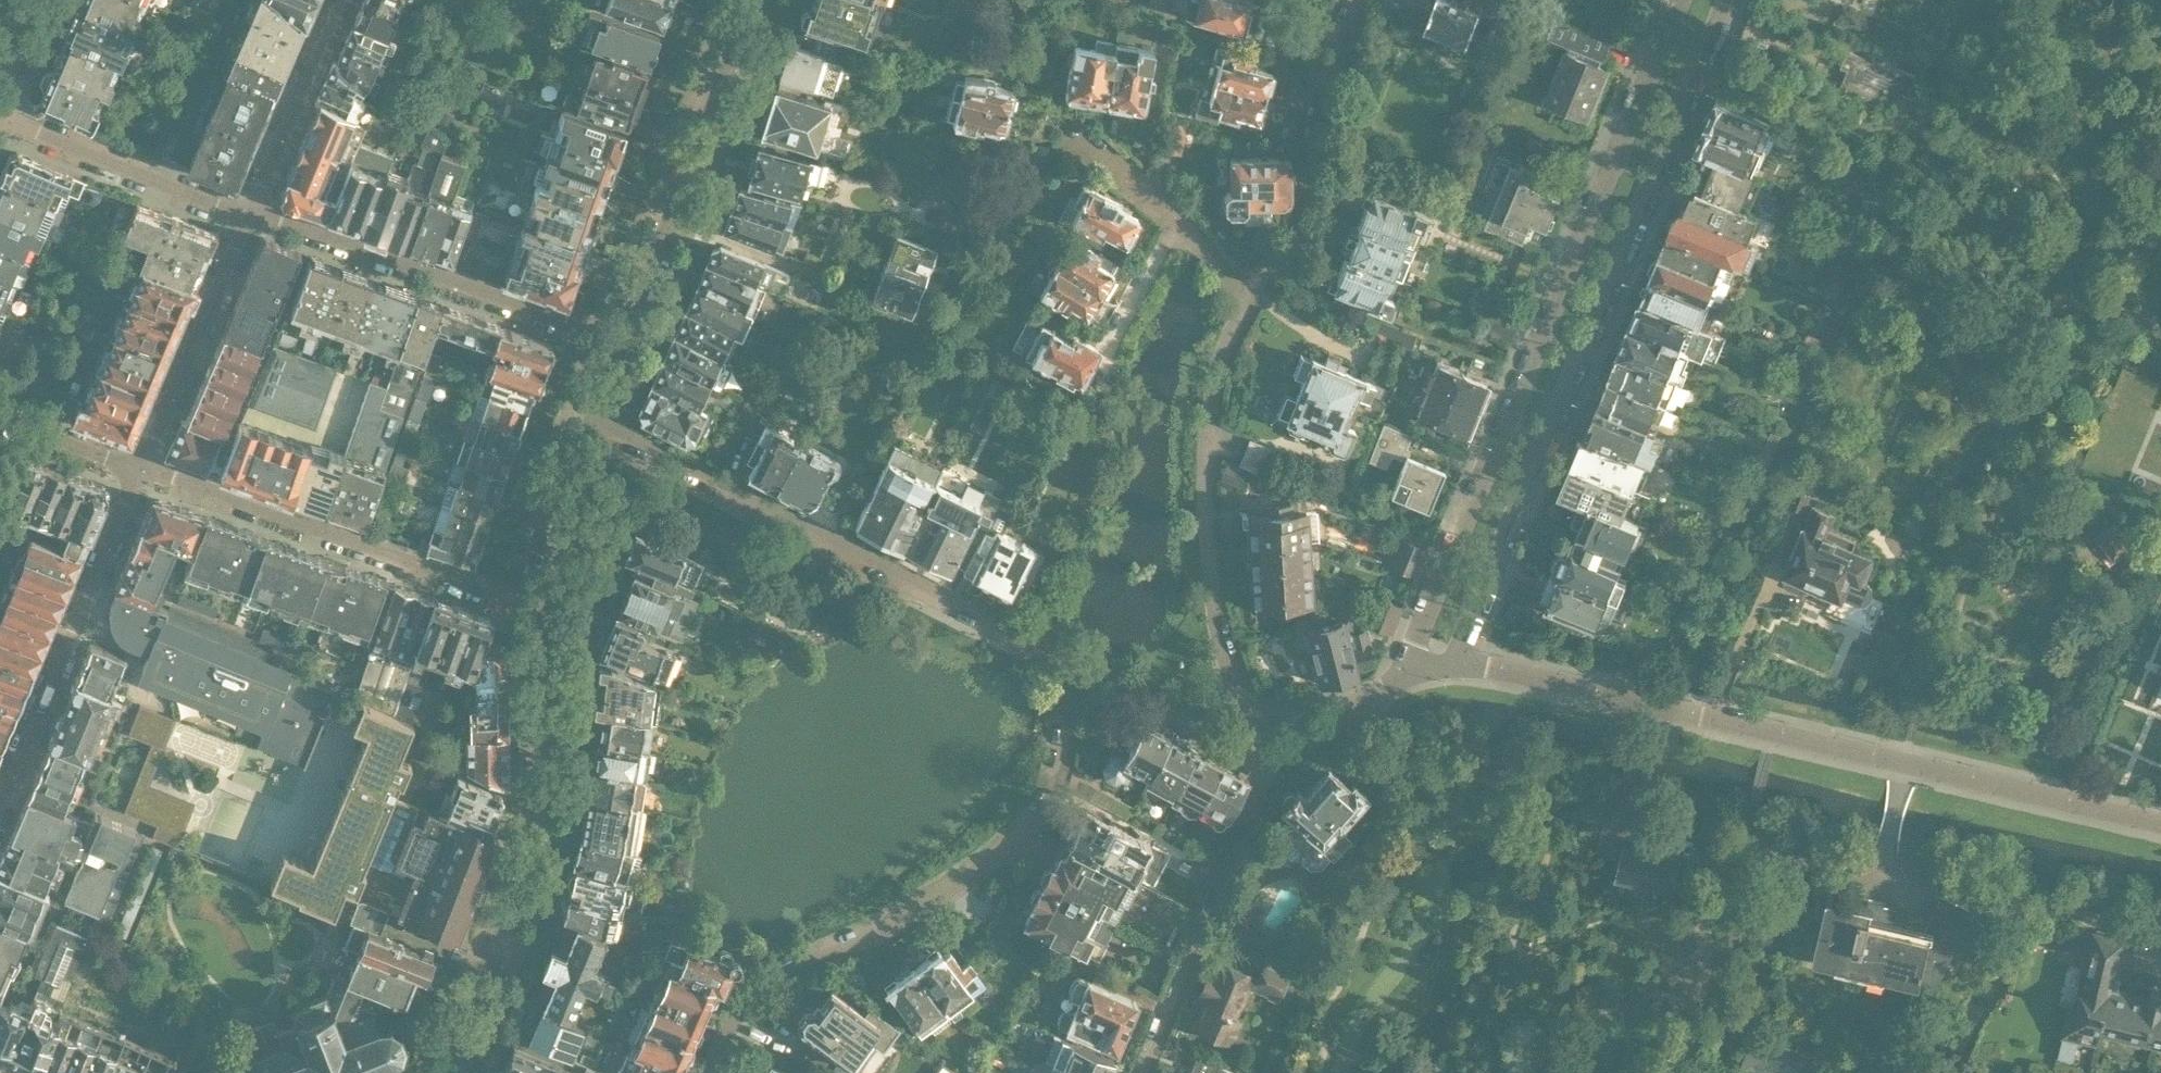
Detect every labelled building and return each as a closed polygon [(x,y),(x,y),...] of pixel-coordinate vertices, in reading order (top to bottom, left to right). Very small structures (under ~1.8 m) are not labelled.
[(80,7),(134,30),(140,19),(132,15),(138,0),(83,0),(80,7)] [(279,0),(250,0),(246,11),(300,36),(310,13),(279,0)] [(315,0),(279,0),(310,13),(315,0)] [(362,1),(404,18),(408,8),(400,5),(402,0),(362,0),(362,1)] [(601,3),(661,27),(662,25),(669,23),(671,15),(668,9),(667,9),(670,2),(665,0),(602,0),(601,3)] [(881,3),(872,0),(812,0),(810,7),(809,7),(802,10),(799,19),(803,26),(803,27),(867,49),(881,3)] [(1187,15),(1234,29),(1235,33),(1239,34),(1241,31),(1243,32),(1243,29),(1249,27),(1249,25),(1246,20),(1249,10),(1250,9),(1252,0),(1191,0),(1187,15)] [(1481,11),(1502,19),(1509,2),(1505,0),(1452,0),(1451,1),(1450,0),(1436,0),(1424,30),(1445,38),(1442,46),(1464,54),(1481,11)] [(404,18),(362,1),(354,21),(388,35),(392,26),(399,29),(404,18)] [(77,5),(68,26),(69,26),(63,40),(65,41),(112,63),(119,66),(126,50),(130,51),(134,48),(138,38),(136,31),(134,30),(80,7),(77,5)] [(579,40),(648,65),(649,62),(654,60),(657,52),(654,46),(659,34),(591,8),(579,40)] [(300,36),(246,11),(237,31),(291,58),(300,36)] [(206,27),(202,37),(212,41),(219,22),(210,18),(206,27)] [(1608,69),(1602,66),(1612,40),(1590,32),(1555,18),(1548,37),(1569,46),(1550,95),(1548,100),(1588,116),(1608,69)] [(1638,35),(1596,18),(1590,32),(1612,40),(1632,49),(1638,35)] [(387,39),(352,24),(344,44),(378,60),(382,49),(391,52),(395,43),(387,39)] [(291,58),(237,31),(229,50),(283,76),(291,58)] [(1022,54),(1033,56),(1036,38),(1025,36),(1022,54)] [(831,92),(840,64),(845,45),(823,38),(819,53),(789,44),(788,48),(783,57),(781,62),(780,72),(779,75),(831,92)] [(1105,104),(1116,43),(1098,40),(1098,44),(1096,52),(1073,48),(1073,52),(1068,55),(1066,64),(1070,68),(1065,97),(1069,98),(1068,102),(1082,104),(1083,100),(1105,104)] [(65,41),(57,61),(53,70),(97,90),(107,94),(113,81),(105,78),(112,63),(65,41)] [(1149,79),(1153,55),(1154,50),(1116,43),(1105,104),(1111,105),(1110,109),(1125,112),(1126,108),(1142,110),(1146,89),(1153,91),(1155,81),(1149,79)] [(371,77),(378,60),(344,44),(336,62),(365,86),(373,90),(375,91),(379,81),(371,77)] [(1271,74),(1272,71),(1252,65),(1254,60),(1233,54),(1234,52),(1216,47),(1212,61),(1219,63),(1214,81),(1265,96),(1267,89),(1271,90),(1275,76),(1271,74)] [(283,76),(229,50),(221,70),(228,72),(275,95),(283,76)] [(1846,70),(1838,88),(1893,112),(1901,93),(1907,96),(1906,98),(1907,99),(1917,76),(1895,67),(1898,61),(1876,52),(1872,61),(1847,50),(1839,70),(1840,70),(1841,67),(1846,70)] [(583,58),(576,77),(640,100),(644,89),(640,87),(646,70),(633,66),(634,64),(611,56),(610,58),(595,52),(591,61),(583,58)] [(195,59),(191,67),(203,72),(207,64),(195,59)] [(368,102),(359,98),(365,86),(336,62),(333,59),(315,102),(319,104),(318,104),(365,124),(373,105),(368,102)] [(203,72),(191,67),(188,75),(200,80),(203,72)] [(97,90),(53,70),(52,69),(43,73),(39,82),(43,90),(44,90),(38,105),(91,128),(98,112),(89,108),(97,90)] [(275,95),(228,72),(218,95),(266,116),(275,95)] [(1012,94),(1012,91),(992,86),(994,81),(967,74),(964,82),(957,80),(952,96),(1007,111),(1009,107),(1012,108),(1015,95),(1012,94)] [(200,80),(188,75),(185,83),(197,88),(200,80)] [(781,76),(777,89),(799,95),(800,90),(813,93),(815,87),(781,76)] [(635,113),(640,100),(576,77),(570,94),(579,97),(575,106),(627,124),(632,112),(635,113)] [(1263,104),(1265,96),(1214,81),(1209,98),(1198,95),(1193,113),(1214,119),(1215,115),(1237,121),(1238,115),(1258,121),(1259,118),(1263,119),(1267,105),(1263,104)] [(197,88),(185,83),(182,91),(193,96),(197,88)] [(368,102),(373,90),(365,86),(359,98),(368,102)] [(775,89),(761,134),(811,150),(814,150),(828,155),(833,136),(819,132),(822,122),(828,104),(799,95),(777,89),(775,88),(775,89)] [(193,96),(182,91),(178,98),(190,103),(193,96)] [(266,116),(218,95),(208,118),(257,139),(266,116)] [(1006,115),(1007,111),(952,96),(948,112),(956,114),(954,123),(981,131),(982,125),(1002,130),(1003,127),(1007,128),(1010,116),(1006,115)] [(190,103),(178,98),(175,106),(187,111),(190,103)] [(1766,120),(1716,99),(1705,125),(1767,150),(1773,147),(1780,130),(1777,124),(1766,120)] [(326,217),(359,141),(365,124),(318,104),(280,194),(284,202),(326,217)] [(187,111),(175,106),(172,113),(184,118),(187,111)] [(569,128),(564,143),(614,161),(619,156),(623,147),(621,141),(625,131),(564,110),(559,124),(569,128)] [(184,118),(172,113),(169,121),(180,126),(184,118)] [(257,139),(208,118),(198,142),(247,162),(257,139)] [(180,126),(169,121),(166,129),(177,134),(180,126)] [(1767,150),(1705,125),(1694,151),(1705,155),(1750,173),(1754,164),(1760,166),(1767,150)] [(426,197),(435,172),(431,171),(437,154),(429,151),(430,149),(442,153),(446,145),(447,141),(428,126),(421,146),(423,146),(417,163),(415,162),(406,184),(405,187),(403,187),(403,189),(426,197)] [(179,134),(177,134),(166,129),(155,155),(168,160),(179,134)] [(186,139),(183,146),(194,151),(198,144),(186,139)] [(362,230),(384,176),(393,155),(359,141),(326,217),(362,230)] [(194,151),(191,159),(188,166),(187,168),(237,186),(247,162),(198,142),(198,144),(194,151)] [(614,161),(564,143),(558,159),(548,156),(543,169),(553,172),(604,190),(608,177),(613,175),(616,167),(614,161)] [(1247,213),(1247,222),(1270,221),(1269,205),(1284,205),(1290,199),(1289,158),(1276,158),(1275,145),(1241,146),(1242,159),(1230,159),(1231,191),(1228,191),(1223,196),(1223,209),(1228,213),(1247,213)] [(194,151),(183,146),(180,154),(191,159),(194,151)] [(819,164),(808,160),(758,146),(747,185),(796,199),(799,187),(808,189),(810,183),(813,184),(819,164)] [(16,152),(8,155),(0,174),(0,181),(53,203),(61,207),(68,192),(77,195),(83,180),(16,152)] [(1031,165),(1052,163),(1051,152),(1030,154),(1031,165)] [(191,159),(180,154),(176,161),(188,166),(191,159)] [(432,255),(451,202),(463,167),(464,163),(442,155),(435,172),(426,197),(407,246),(432,255)] [(1763,179),(1750,173),(1705,155),(1691,189),(1695,191),(1750,213),(1763,179)] [(1509,166),(1484,227),(1522,243),(1530,223),(1547,230),(1560,198),(1548,193),(1551,184),(1509,166)] [(604,190),(553,172),(547,189),(538,185),(534,196),(595,218),(599,207),(603,205),(606,196),(604,190)] [(382,237),(403,189),(403,187),(405,187),(406,184),(384,176),(362,230),(382,237)] [(53,203),(0,181),(0,215),(49,235),(55,221),(61,207),(53,203)] [(1083,185),(1076,197),(1082,200),(1070,219),(1101,238),(1104,233),(1125,246),(1126,243),(1130,244),(1136,232),(1133,230),(1139,219),(1119,209),(1121,204),(1083,185)] [(787,206),(789,200),(739,187),(731,207),(780,225),(787,206)] [(407,246),(426,197),(403,189),(382,237),(407,246)] [(1755,215),(1750,213),(1695,191),(1689,205),(1682,202),(1677,213),(1675,214),(1672,216),(1670,218),(1669,220),(1668,222),(1667,224),(1667,225),(1667,228),(1667,229),(1668,231),(1669,233),(1668,236),(1721,258),(1722,257),(1748,267),(1757,244),(1745,239),(1755,215)] [(1412,248),(1425,216),(1396,205),(1396,203),(1371,194),(1367,206),(1364,205),(1356,226),(1358,227),(1403,244),(1412,248)] [(595,218),(534,196),(529,209),(539,212),(533,229),(584,248),(586,244),(590,241),(593,234),(591,228),(595,218)] [(217,233),(136,202),(123,233),(144,242),(203,266),(217,233)] [(451,202),(432,255),(452,262),(470,216),(458,211),(460,205),(451,202)] [(731,207),(722,229),(780,251),(782,246),(773,243),(780,225),(731,207)] [(477,212),(475,219),(482,222),(487,224),(489,216),(477,212)] [(0,215),(0,246),(29,259),(36,243),(44,247),(49,235),(0,215)] [(584,248),(533,229),(523,226),(519,238),(530,242),(524,257),(575,275),(580,271),(583,262),(582,256),(584,248)] [(1398,257),(1403,244),(1358,227),(1346,258),(1402,280),(1409,261),(1398,257)] [(203,266),(144,242),(123,233),(107,271),(129,280),(136,262),(140,264),(195,286),(203,266)] [(929,263),(934,251),(894,236),(886,259),(926,274),(929,263)] [(1652,275),(1652,276),(1710,300),(1716,303),(1724,283),(1713,278),(1721,258),(1668,236),(1659,257),(1653,259),(1649,269),(1652,275)] [(300,252),(263,237),(223,333),(259,348),(260,348),(300,252)] [(465,264),(474,239),(468,237),(459,262),(465,264)] [(1116,265),(1070,237),(1054,264),(1100,292),(1103,287),(1106,289),(1113,277),(1110,275),(1116,265)] [(29,259),(0,246),(0,277),(18,285),(24,271),(29,259)] [(1525,246),(1520,258),(1534,263),(1539,252),(1525,246)] [(774,269),(762,264),(721,247),(713,250),(706,265),(753,286),(753,285),(777,295),(782,283),(770,278),(774,269)] [(807,250),(803,261),(816,266),(820,256),(807,250)] [(308,335),(332,265),(310,257),(299,283),(288,310),(304,316),(299,332),(308,335)] [(575,275),(524,257),(519,272),(508,269),(504,281),(566,303),(569,294),(574,291),(577,281),(575,275)] [(1402,280),(1346,258),(1344,257),(1335,278),(1338,279),(1333,291),(1349,297),(1348,299),(1356,302),(1357,300),(1369,305),(1367,311),(1391,320),(1398,303),(1393,301),(1402,280)] [(918,295),(926,274),(886,259),(878,280),(918,295)] [(195,286),(140,264),(136,262),(129,280),(187,304),(195,286)] [(929,263),(926,274),(950,283),(954,272),(929,263)] [(1096,298),(1100,292),(1054,264),(1048,274),(1043,271),(1033,288),(1066,308),(1065,309),(1083,320),(1088,310),(1092,313),(1099,301),(1096,298)] [(334,327),(353,273),(332,265),(308,335),(303,348),(310,351),(321,322),(334,327)] [(757,308),(765,292),(753,286),(706,265),(696,286),(751,316),(753,316),(754,315),(757,308)] [(1516,270),(1511,282),(1524,288),(1529,276),(1516,270)] [(349,350),(373,280),(353,273),(334,327),(347,331),(342,348),(349,350)] [(1700,326),(1710,300),(1652,276),(1641,302),(1700,326)] [(7,310),(18,285),(0,277),(0,307),(7,310)] [(187,304),(129,280),(121,298),(180,321),(187,304)] [(375,346),(396,288),(373,280),(349,350),(348,353),(343,367),(352,370),(362,341),(375,346)] [(910,317),(918,296),(918,295),(878,280),(870,303),(910,317)] [(751,316),(696,286),(685,311),(732,334),(736,326),(744,330),(751,316)] [(392,366),(416,295),(396,288),(375,346),(388,350),(384,363),(392,366)] [(2099,290),(2092,295),(2092,304),(2100,308),(2108,302),(2107,294),(2099,290)] [(428,342),(433,327),(441,304),(416,295),(392,366),(391,368),(387,382),(385,388),(379,407),(402,415),(428,342)] [(180,321),(121,298),(115,315),(172,339),(180,321)] [(1726,337),(1700,326),(1641,302),(1630,328),(1681,348),(1689,351),(1716,362),(1726,337)] [(472,316),(447,306),(441,304),(433,327),(439,329),(464,338),(472,316)] [(776,318),(757,308),(754,315),(772,325),(776,318)] [(685,311),(674,336),(721,359),(732,334),(685,311)] [(1517,326),(1488,314),(1483,326),(1512,338),(1517,326)] [(172,339),(115,315),(108,331),(165,355),(172,339)] [(498,325),(472,316),(464,338),(490,348),(498,325)] [(934,332),(937,325),(937,324),(924,319),(921,327),(934,332)] [(1408,332),(1383,322),(1379,332),(1405,341),(1408,332)] [(1043,323),(1026,356),(1059,373),(1057,378),(1074,387),(1077,381),(1080,382),(1082,379),(1086,381),(1093,368),(1089,366),(1098,349),(1073,336),(1072,339),(1043,323)] [(551,344),(498,325),(490,348),(495,349),(544,367),(546,358),(552,355),(550,348),(551,344)] [(1681,348),(1630,328),(1619,354),(1678,378),(1684,380),(1689,367),(1683,365),(1689,351),(1681,348)] [(165,355),(108,331),(101,348),(158,373),(165,355)] [(294,350),(298,338),(282,332),(278,344),(294,350)] [(1413,349),(1418,336),(1408,332),(1405,341),(1404,345),(1413,349)] [(259,348),(223,333),(213,354),(250,371),(259,348)] [(731,364),(721,359),(674,336),(663,360),(709,384),(718,389),(731,364)] [(909,359),(913,349),(898,342),(893,352),(909,359)] [(272,346),(248,405),(297,422),(315,428),(325,401),(336,370),(272,346)] [(926,361),(930,352),(918,346),(911,363),(922,368),(926,361)] [(158,373),(101,348),(94,365),(98,367),(151,389),(158,373)] [(544,367),(495,349),(487,371),(495,374),(535,389),(541,385),(540,378),(544,367)] [(1374,381),(1377,375),(1384,378),(1392,358),(1373,350),(1362,378),(1335,367),(1338,360),(1327,355),(1324,363),(1312,358),(1311,360),(1301,355),(1292,376),(1303,380),(1300,387),(1351,409),(1357,394),(1366,398),(1368,393),(1382,399),(1387,387),(1374,381)] [(430,351),(423,373),(434,377),(442,355),(430,351)] [(250,371),(213,354),(204,377),(241,393),(250,371)] [(1678,378),(1619,354),(1608,380),(1668,403),(1678,378)] [(663,360),(651,386),(679,399),(698,409),(709,384),(663,360)] [(1437,363),(1434,370),(1435,371),(1428,389),(1474,408),(1485,383),(1463,374),(1462,372),(1461,371),(1461,370),(1460,370),(1459,370),(1458,370),(1457,371),(1437,363)] [(151,389),(98,367),(94,365),(87,382),(144,406),(151,389)] [(535,389),(495,374),(487,371),(479,394),(487,397),(527,411),(530,404),(535,402),(538,394),(535,389)] [(33,374),(29,388),(43,393),(49,380),(33,374)] [(868,402),(878,382),(870,377),(868,376),(857,397),(868,402)] [(241,393),(204,377),(194,399),(232,415),(241,393)] [(1608,380),(1597,406),(1650,427),(1657,429),(1668,403),(1608,380)] [(144,406),(87,382),(80,399),(84,401),(137,424),(144,406)] [(363,527),(402,415),(379,407),(385,388),(372,383),(369,382),(361,404),(345,449),(347,450),(324,512),(363,527)] [(764,385),(751,411),(761,416),(775,390),(764,385)] [(651,386),(638,414),(641,421),(663,432),(679,399),(651,386)] [(1344,425),(1351,409),(1300,387),(1295,398),(1285,393),(1276,415),(1286,419),(1285,420),(1287,427),(1297,431),(1296,432),(1306,436),(1309,428),(1320,433),(1318,438),(1328,442),(1329,447),(1341,451),(1344,451),(1353,429),(1344,425)] [(1474,408),(1428,389),(1422,405),(1420,404),(1417,413),(1436,422),(1437,423),(1438,424),(1439,424),(1440,424),(1464,433),(1474,408)] [(68,394),(60,413),(70,416),(77,398),(68,394)] [(524,420),(527,411),(487,397),(479,394),(476,401),(471,416),(520,433),(525,428),(524,420)] [(415,395),(407,418),(414,420),(419,422),(427,400),(415,395)] [(84,401),(80,399),(77,398),(70,416),(124,437),(130,439),(137,424),(84,401)] [(232,415),(194,399),(185,421),(184,422),(220,437),(223,438),(232,415)] [(698,409),(679,399),(663,432),(685,443),(693,440),(694,438),(703,441),(715,418),(698,409)] [(1651,443),(1657,429),(1650,427),(1597,406),(1585,434),(1646,458),(1652,460),(1658,445),(1651,443)] [(1721,428),(1725,420),(1712,415),(1709,423),(1721,428)] [(512,455),(520,433),(471,416),(464,438),(472,441),(512,455)] [(407,418),(400,439),(406,442),(414,420),(407,418)] [(220,437),(184,422),(185,421),(181,419),(168,450),(166,456),(171,458),(206,470),(219,474),(228,453),(216,448),(220,437)] [(1443,470),(1408,456),(1410,449),(1406,447),(1411,434),(1382,423),(1377,436),(1368,460),(1386,467),(1387,464),(1392,454),(1403,459),(1395,478),(1400,480),(1393,496),(1427,510),(1443,470)] [(240,424),(228,453),(219,474),(237,481),(257,430),(240,424)] [(748,476),(774,489),(797,441),(764,424),(746,460),(753,464),(748,476)] [(324,512),(347,450),(345,449),(320,440),(324,431),(315,428),(308,447),(306,451),(324,458),(306,506),(324,512)] [(254,487),(273,436),(257,430),(237,481),(254,487)] [(1585,434),(1573,463),(1634,488),(1646,458),(1585,434)] [(271,493),(288,446),(290,441),(273,436),(254,487),(271,493)] [(1263,471),(1273,445),(1251,436),(1240,462),(1263,471)] [(512,455),(472,441),(464,438),(456,460),(505,478),(512,455)] [(400,439),(392,462),(400,465),(408,443),(406,442),(400,439)] [(288,499),(306,451),(308,447),(290,441),(288,446),(271,493),(288,499)] [(797,441),(774,489),(811,508),(826,477),(834,474),(838,466),(833,459),(797,441)] [(902,549),(935,482),(941,469),(894,445),(855,525),(902,549)] [(306,451),(288,499),(306,506),(324,458),(306,451)] [(24,516),(26,510),(46,463),(16,452),(3,482),(14,487),(5,507),(24,516)] [(505,478),(456,460),(453,459),(446,481),(457,485),(497,500),(505,478)] [(392,462),(384,484),(401,489),(408,468),(400,465),(392,462)] [(1240,487),(1246,471),(1226,462),(1219,478),(1240,487)] [(65,470),(46,463),(26,510),(44,518),(65,470)] [(1573,463),(1561,493),(1581,501),(1622,517),(1634,488),(1573,463)] [(85,478),(65,470),(44,518),(65,527),(85,478)] [(85,478),(65,527),(64,528),(88,539),(107,493),(104,485),(85,478)] [(978,543),(1000,498),(1001,497),(987,490),(983,491),(977,503),(935,482),(902,549),(950,572),(967,537),(978,543)] [(377,505),(376,505),(385,509),(393,511),(401,489),(384,484),(377,505)] [(497,500),(457,485),(449,507),(490,522),(497,500)] [(1793,490),(1787,504),(1802,511),(1808,496),(1793,490)] [(201,514),(158,499),(155,498),(151,499),(150,502),(140,526),(187,546),(192,548),(199,529),(205,515),(201,514)] [(1044,553),(1001,532),(1009,516),(1012,518),(1018,506),(1000,498),(978,543),(963,573),(971,577),(971,578),(994,589),(994,590),(996,591),(995,592),(997,596),(1003,599),(1007,598),(1008,597),(1010,598),(1011,595),(1020,600),(1025,598),(1032,584),(1030,580),(1044,553)] [(1649,528),(1641,525),(1622,517),(1581,501),(1573,521),(1581,524),(1577,534),(1626,552),(1627,553),(1633,537),(1643,541),(1649,528)] [(1253,542),(1254,544),(1309,543),(1308,512),(1293,513),(1292,503),(1265,504),(1265,513),(1252,514),(1253,529),(1250,531),(1251,540),(1253,542)] [(490,522),(449,507),(442,504),(435,526),(482,544),(490,522)] [(376,505),(368,528),(377,532),(385,509),(376,505)] [(1798,546),(1786,574),(1841,597),(1849,577),(1858,580),(1858,579),(1864,581),(1872,560),(1867,558),(1868,556),(1851,549),(1856,539),(1828,527),(1834,514),(1813,506),(1796,545),(1798,546)] [(263,536),(205,515),(199,529),(192,548),(186,565),(198,570),(197,575),(205,578),(207,573),(218,577),(217,582),(225,585),(227,580),(238,584),(236,589),(244,592),(263,536)] [(2125,540),(2126,538),(2120,530),(2119,532),(2113,525),(2098,536),(2115,558),(2130,547),(2125,540)] [(187,546),(140,526),(131,547),(166,562),(171,552),(183,557),(187,546)] [(482,544),(435,526),(426,550),(474,567),(477,558),(479,559),(483,548),(481,547),(482,544)] [(88,539),(64,528),(55,549),(79,559),(88,539)] [(1561,550),(1552,571),(1620,598),(1628,577),(1617,573),(1626,552),(1577,534),(1569,553),(1561,550)] [(322,557),(263,536),(244,592),(245,592),(247,587),(258,591),(256,597),(303,613),(322,557)] [(633,541),(625,561),(653,572),(673,580),(675,581),(692,588),(703,562),(684,555),(635,536),(634,541),(633,541)] [(1396,537),(1390,550),(1420,563),(1425,549),(1396,537)] [(79,559),(55,549),(31,539),(26,550),(22,548),(19,556),(22,557),(71,578),(79,559)] [(1309,543),(1254,544),(1254,559),(1251,562),(1252,569),(1254,572),(1254,575),(1310,573),(1309,543)] [(166,562),(131,547),(124,565),(170,586),(172,582),(160,576),(166,562)] [(1420,563),(1390,550),(1385,563),(1415,575),(1420,563)] [(71,578),(22,557),(19,556),(16,555),(8,574),(14,576),(63,597),(71,578)] [(371,620),(385,580),(322,557),(303,613),(305,614),(307,609),(318,613),(316,618),(325,621),(327,616),(338,620),(336,625),(345,628),(347,623),(358,627),(356,632),(365,636),(371,620)] [(170,586),(124,565),(115,587),(149,601),(155,588),(167,594),(170,586)] [(1613,615),(1620,598),(1552,571),(1543,592),(1552,596),(1548,604),(1596,624),(1602,610),(1613,615)] [(633,576),(617,615),(619,615),(630,619),(655,630),(669,635),(680,639),(690,615),(690,616),(696,602),(692,600),(689,599),(693,590),(693,589),(692,588),(675,581),(673,580),(653,572),(650,580),(634,573),(633,576)] [(1310,573),(1254,575),(1255,588),(1252,591),(1252,599),(1255,602),(1255,609),(1272,609),(1272,606),(1311,604),(1310,573)] [(1408,578),(1402,575),(1399,584),(1404,586),(1408,578)] [(63,597),(14,576),(10,587),(3,585),(0,593),(6,595),(55,616),(63,597)] [(411,651),(433,597),(385,580),(371,620),(380,622),(372,643),(354,696),(389,710),(411,651)] [(163,618),(167,608),(149,601),(115,587),(116,587),(115,589),(118,590),(111,608),(110,612),(110,616),(110,620),(111,625),(112,629),(114,632),(116,636),(119,639),(122,642),(126,644),(147,653),(143,665),(269,717),(258,745),(304,764),(335,688),(163,618)] [(217,607),(180,594),(177,602),(214,616),(217,607)] [(6,595),(1,606),(0,606),(0,614),(47,635),(55,616),(6,595)] [(1372,595),(1367,608),(1396,620),(1401,607),(1372,595)] [(426,684),(434,659),(430,658),(450,603),(433,597),(411,651),(389,710),(415,720),(427,725),(440,690),(426,684)] [(1511,599),(1504,617),(1515,621),(1522,603),(1511,599)] [(447,671),(469,610),(450,603),(430,658),(434,659),(441,662),(439,668),(447,671)] [(164,618),(306,675),(309,667),(249,643),(250,639),(169,606),(164,618)] [(1396,620),(1367,608),(1361,621),(1390,633),(1396,620)] [(492,618),(469,610),(447,671),(454,673),(456,668),(472,674),(484,641),(492,618)] [(0,614),(0,637),(40,654),(47,635),(0,614)] [(1321,626),(1310,629),(1311,632),(1309,634),(1313,651),(1316,651),(1318,659),(1316,661),(1321,678),(1323,678),(1324,682),(1352,674),(1351,669),(1372,663),(1367,644),(1366,644),(1362,630),(1348,633),(1345,619),(1332,623),(1330,614),(1319,617),(1321,626)] [(492,618),(484,641),(472,674),(471,686),(471,692),(506,689),(500,632),(505,627),(506,623),(492,618)] [(674,656),(637,643),(642,630),(616,619),(602,657),(602,659),(622,667),(664,682),(674,656)] [(313,645),(263,627),(259,640),(308,657),(313,645)] [(0,637),(0,659),(32,672),(40,654),(0,637)] [(119,670),(124,657),(91,643),(83,661),(116,675),(116,676),(128,681),(131,675),(119,670)] [(32,672),(0,659),(0,705),(15,711),(32,672)] [(655,723),(659,687),(622,673),(622,667),(602,659),(601,667),(600,667),(595,713),(604,715),(645,721),(653,723),(655,723)] [(128,681),(116,676),(116,675),(83,661),(76,678),(121,698),(128,681)] [(121,698),(76,678),(63,709),(102,726),(110,707),(116,710),(121,698)] [(506,689),(471,692),(472,701),(465,701),(468,732),(463,732),(464,737),(506,733),(506,731),(507,730),(508,728),(508,727),(508,725),(508,723),(508,722),(508,720),(507,718),(506,717),(506,689)] [(283,852),(270,883),(299,895),(298,898),(334,913),(345,886),(357,891),(366,870),(362,869),(366,859),(411,877),(396,914),(404,917),(401,926),(449,946),(454,936),(472,888),(492,835),(486,832),(435,812),(427,809),(422,822),(412,818),(418,804),(399,796),(393,793),(399,780),(402,782),(411,760),(399,755),(413,722),(362,701),(352,725),(366,731),(312,864),(283,852)] [(0,705),(0,728),(7,731),(15,711),(0,705)] [(63,709),(50,741),(94,760),(104,764),(108,754),(93,747),(102,726),(63,709)] [(647,751),(651,733),(653,723),(645,721),(604,715),(599,741),(647,751)] [(1153,728),(1134,718),(1123,736),(1131,740),(1123,756),(1116,752),(1108,753),(1101,767),(1102,775),(1111,780),(1119,777),(1140,788),(1147,776),(1167,736),(1153,729),(1153,728)] [(1345,730),(1348,739),(1360,734),(1357,726),(1345,730)] [(506,733),(464,737),(466,768),(505,785),(507,785),(506,733)] [(1185,746),(1167,736),(1147,776),(1173,789),(1193,750),(1186,746),(1185,746)] [(94,760),(50,741),(42,760),(74,774),(77,775),(86,779),(94,760)] [(646,780),(651,752),(647,751),(599,741),(594,770),(635,777),(646,780)] [(1219,763),(1193,750),(1173,789),(1199,803),(1219,763)] [(74,774),(42,760),(35,776),(70,791),(77,775),(74,774)] [(1237,773),(1219,763),(1199,803),(1209,808),(1205,818),(1208,819),(1208,823),(1217,827),(1223,825),(1247,778),(1237,772),(1237,773)] [(1338,822),(1348,811),(1352,816),(1363,804),(1359,799),(1362,795),(1349,783),(1345,787),(1341,784),(1342,782),(1326,767),(1302,794),(1296,789),(1292,793),(1288,790),(1284,790),(1279,796),(1280,800),(1283,803),(1279,808),(1287,815),(1274,829),(1296,849),(1296,859),(1302,865),(1314,865),(1326,853),(1325,849),(1323,847),(1326,844),(1329,846),(1338,836),(1335,834),(1342,826),(1338,822)] [(640,808),(646,780),(635,777),(594,770),(588,799),(638,808),(640,808)] [(70,791),(35,776),(28,794),(59,808),(63,809),(70,791)] [(444,789),(435,812),(486,832),(491,830),(492,829),(493,829),(494,828),(495,827),(495,825),(495,824),(495,823),(495,822),(495,820),(493,815),(494,812),(493,811),(501,795),(457,777),(449,791),(444,789)] [(80,816),(72,813),(63,809),(59,808),(28,794),(20,813),(64,831),(80,837),(82,831),(75,828),(80,816)] [(634,851),(640,808),(638,808),(588,799),(582,836),(622,848),(634,851)] [(107,914),(139,830),(92,809),(87,819),(82,831),(80,837),(64,831),(57,849),(56,851),(51,861),(60,865),(63,858),(79,865),(65,899),(98,914),(99,913),(106,916),(107,914)] [(1140,859),(1148,844),(1144,843),(1150,832),(1136,825),(1130,835),(1108,824),(1110,819),(1098,813),(1096,818),(1084,811),(1075,829),(1069,829),(1065,838),(1068,843),(1066,846),(1067,847),(1131,880),(1141,860),(1140,859)] [(64,831),(20,813),(12,831),(56,851),(57,849),(64,831)] [(1678,857),(1642,849),(1629,846),(1635,822),(1605,816),(1597,852),(1621,858),(1616,879),(1618,879),(1618,878),(1637,882),(1636,885),(1664,891),(1665,889),(1671,890),(1670,891),(1672,892),(1680,856),(1679,856),(1678,857)] [(1296,849),(1274,829),(1265,839),(1287,858),(1296,849)] [(51,861),(56,851),(12,831),(4,850),(57,873),(60,865),(51,861)] [(636,852),(634,851),(622,848),(582,836),(573,865),(574,865),(615,877),(628,881),(636,852)] [(1140,884),(1131,880),(1067,847),(1063,854),(1058,854),(1052,867),(1050,866),(1049,869),(1043,870),(1038,880),(1041,884),(1040,886),(1096,915),(1113,925),(1124,903),(1130,906),(1140,884)] [(4,850),(0,860),(0,870),(40,888),(44,879),(53,883),(57,873),(4,850)] [(615,877),(574,865),(574,867),(569,870),(566,880),(570,885),(568,895),(617,914),(621,901),(629,903),(635,883),(628,881),(615,877)] [(40,888),(0,870),(0,895),(32,909),(39,895),(45,898),(47,892),(40,888)] [(1086,933),(1096,915),(1040,886),(1039,888),(1032,888),(1027,898),(1030,904),(1028,906),(1031,907),(1022,925),(1035,931),(1033,935),(1044,941),(1046,937),(1082,956),(1091,939),(1089,938),(1091,935),(1086,933)] [(1884,909),(1828,896),(1813,959),(1913,982),(1914,979),(1920,981),(1920,979),(1938,983),(1973,910),(1974,911),(1975,909),(1941,893),(1940,895),(1944,896),(1928,930),(1881,920),(1884,909)] [(32,909),(0,895),(0,921),(26,932),(29,933),(39,912),(32,909)] [(617,914),(568,895),(563,913),(611,933),(617,914)] [(380,932),(388,910),(361,899),(358,900),(350,919),(367,926),(380,932)] [(431,954),(431,953),(430,953),(379,933),(380,932),(367,926),(350,919),(349,921),(353,922),(345,944),(349,945),(345,954),(354,957),(346,977),(353,982),(370,988),(386,995),(392,997),(391,999),(395,1000),(395,999),(401,1001),(402,1002),(403,1002),(404,1000),(403,1000),(414,972),(420,975),(421,976),(422,976),(423,976),(423,975),(423,974),(431,955),(431,954)] [(57,1010),(78,952),(81,943),(85,935),(51,920),(30,972),(42,977),(29,1008),(27,1007),(5,1060),(34,1072),(61,1012),(57,1010)] [(10,954),(16,957),(26,932),(0,921),(0,978),(10,954)] [(603,972),(591,967),(603,940),(606,941),(607,936),(569,921),(556,951),(552,950),(543,971),(547,973),(535,1002),(545,1006),(573,1017),(575,1014),(572,1013),(582,991),(584,985),(595,990),(603,972)] [(1176,921),(1162,947),(1166,949),(1179,923),(1176,921)] [(2150,991),(2149,998),(2118,991),(2120,981),(2115,980),(2123,942),(2088,933),(2079,971),(2086,973),(2081,995),(2080,994),(2077,1011),(2068,1009),(2057,1057),(2073,1061),(2077,1042),(2097,1047),(2100,1032),(2160,1046),(2160,993),(2150,991)] [(663,967),(667,968),(715,989),(721,991),(731,968),(735,968),(737,967),(738,966),(739,965),(740,964),(740,963),(740,962),(740,961),(740,960),(739,959),(738,958),(737,957),(736,957),(734,956),(730,957),(731,955),(730,951),(723,948),(719,951),(717,955),(685,941),(670,937),(664,953),(668,955),(663,967)] [(972,977),(974,975),(977,973),(969,962),(960,969),(947,952),(941,956),(936,950),(925,958),(927,960),(911,971),(943,1015),(970,996),(967,992),(978,985),(972,977)] [(1209,969),(1202,987),(1198,997),(1204,999),(1196,1017),(1208,1021),(1204,1030),(1229,1041),(1238,1020),(1232,1018),(1238,1004),(1241,1003),(1248,988),(1246,985),(1250,976),(1280,989),(1287,973),(1264,962),(1257,978),(1219,962),(1215,972),(1209,969)] [(943,1015),(911,971),(908,973),(904,967),(891,976),(894,981),(883,989),(916,1035),(943,1015)] [(715,989),(667,968),(661,983),(654,981),(650,992),(705,1015),(709,1005),(715,1003),(718,995),(714,991),(715,989)] [(399,1072),(401,1072),(401,1070),(399,1070),(397,1065),(398,1063),(397,1062),(395,1063),(392,1062),(400,1056),(403,1058),(404,1056),(402,1054),(404,1044),(407,1044),(407,1042),(404,1042),(400,1033),(403,1030),(401,1029),(399,1031),(390,1026),(391,1022),(389,1022),(388,1025),(377,1026),(372,1013),(376,1012),(375,1011),(380,1009),(386,995),(370,988),(353,982),(346,977),(334,972),(328,985),(324,994),(308,1001),(308,998),(305,999),(306,1001),(291,1008),(288,1006),(287,1008),(290,1009),(292,1017),(294,1021),(278,1028),(275,1027),(272,1019),(242,1030),(250,1051),(249,1051),(251,1056),(236,1062),(234,1057),(233,1057),(234,1059),(219,1064),(219,1063),(218,1063),(217,1061),(218,1061),(217,1060),(205,1064),(203,1065),(203,1066),(204,1067),(206,1071),(205,1072),(398,1072),(399,1072)] [(1115,1051),(1124,1032),(1136,1002),(1078,976),(1076,978),(1074,979),(1073,981),(1071,983),(1070,985),(1069,988),(1069,990),(1069,993),(1069,995),(1069,998),(1070,998),(1066,1008),(1065,1008),(1063,1009),(1062,1011),(1060,1014),(1059,1016),(1058,1017),(1058,1019),(1058,1021),(1058,1023),(1058,1025),(1115,1051)] [(899,1029),(896,1027),(864,1002),(857,1012),(829,991),(814,1012),(811,1010),(803,1010),(795,1020),(797,1029),(812,1039),(803,1051),(829,1070),(833,1064),(845,1072),(856,1072),(871,1054),(876,1047),(882,1052),(899,1029)] [(705,1015),(650,992),(645,1004),(650,1006),(643,1023),(693,1044),(694,1042),(699,1041),(702,1034),(699,1029),(705,1015)] [(27,1007),(10,1000),(8,1004),(0,1001),(0,1058),(5,1060),(27,1007)] [(533,1006),(525,1026),(533,1030),(530,1037),(572,1054),(584,1026),(541,1009),(533,1006)] [(34,1072),(36,1072),(59,1072),(81,1020),(61,1012),(34,1072)] [(59,1072),(82,1072),(101,1029),(81,1020),(59,1072)] [(691,1048),(693,1044),(643,1023),(636,1040),(632,1038),(629,1046),(682,1070),(686,1062),(692,1060),(694,1053),(691,1048)] [(82,1072),(106,1072),(116,1050),(121,1038),(101,1029),(82,1072)] [(569,1055),(531,1039),(518,1034),(502,1072),(606,1072),(607,1071),(591,1064),(579,1060),(569,1055)] [(996,1042),(986,1036),(978,1048),(988,1054),(996,1042)] [(121,1038),(116,1050),(106,1072),(162,1072),(168,1058),(121,1038)] [(1062,1068),(1074,1072),(1107,1072),(1109,1068),(1110,1068),(1113,1059),(1062,1038),(1052,1064),(1062,1068)] [(1738,1072),(1770,1072),(1771,1072),(1774,1071),(1776,1070),(1777,1069),(1779,1068),(1781,1066),(1783,1064),(1784,1063),(1785,1061),(1787,1059),(1805,1067),(1810,1056),(1775,1040),(1747,1052),(1738,1072)] [(681,1072),(682,1070),(629,1046),(627,1051),(631,1052),(630,1054),(634,1055),(627,1071),(619,1068),(617,1072),(683,1072),(681,1072)] [(803,1051),(796,1060),(813,1072),(826,1072),(829,1070),(803,1051)] [(582,1052),(579,1060),(591,1064),(594,1057),(582,1052)] [(934,1072),(955,1072),(941,1063),(934,1072)] [(765,1072),(791,1072),(769,1064),(765,1072)]
